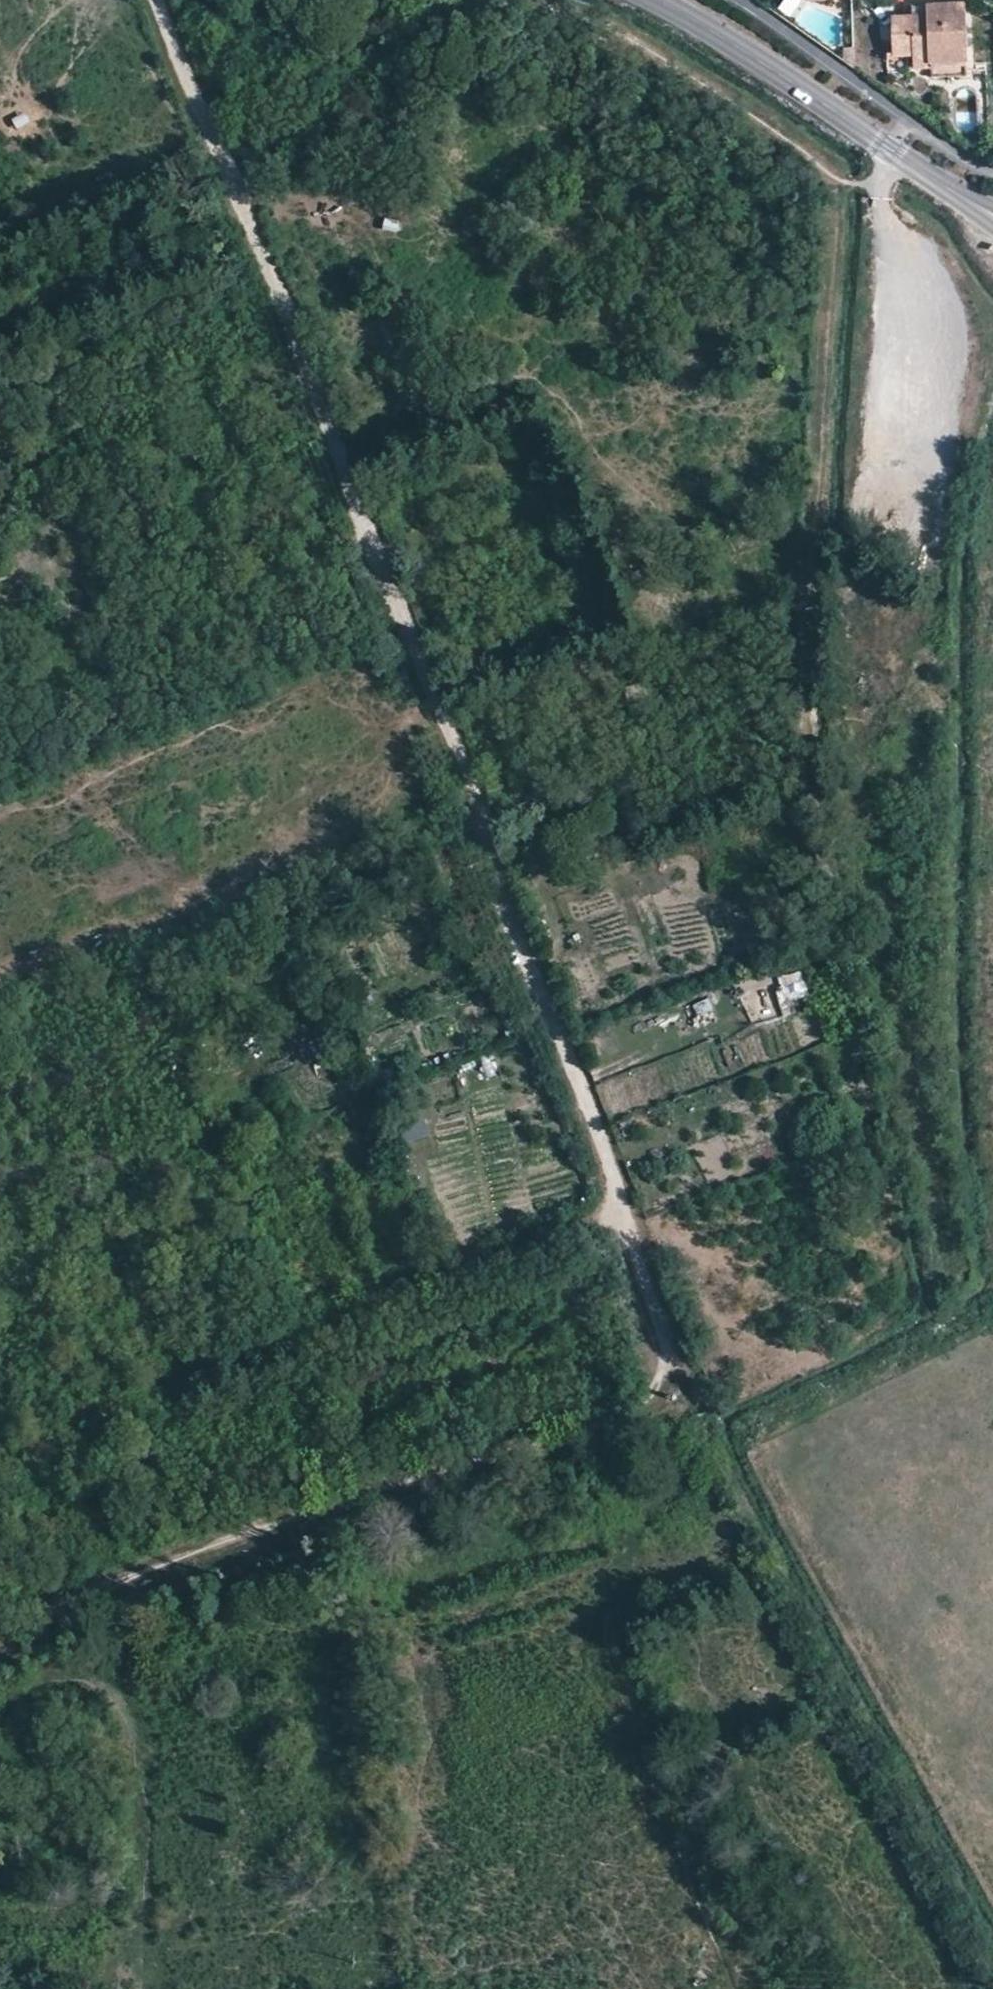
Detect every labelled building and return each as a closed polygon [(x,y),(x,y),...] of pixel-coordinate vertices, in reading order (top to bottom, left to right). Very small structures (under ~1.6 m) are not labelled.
[(911,58),(912,63),(928,62),(928,64),(963,64),(961,6),(925,8),(925,17),(890,20),(892,59),(911,58)] [(928,71),(928,64),(928,62),(912,63),(912,71),(928,71)] [(102,294),(112,290),(106,274),(95,278),(102,294)] [(764,1021),(791,1017),(786,985),(759,989),(764,1021)] [(709,998),(691,1003),(698,1026),(716,1021),(709,998)]
